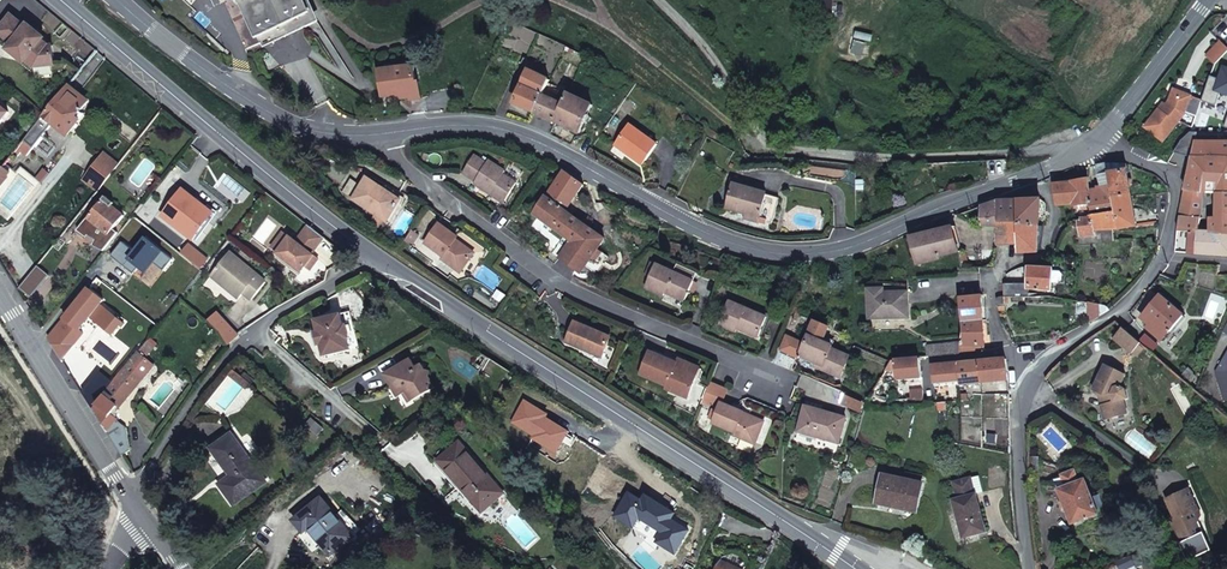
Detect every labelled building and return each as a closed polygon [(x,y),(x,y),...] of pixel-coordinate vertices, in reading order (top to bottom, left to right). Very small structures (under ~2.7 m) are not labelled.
[(256,35),(309,11),(304,0),(240,0),(256,35)] [(285,31),(287,35),(314,23),(309,11),(257,34),(261,42),(285,31)] [(49,46),(42,40),(27,28),(11,15),(0,29),(0,34),(13,45),(25,55),(22,58),(25,61),(33,68),(54,66),(53,46),(49,46)] [(42,40),(43,38),(28,26),(27,28),(42,40)] [(1226,52),(1226,47),(1221,41),(1206,57),(1215,65),(1226,52)] [(25,55),(13,45),(9,50),(24,62),(25,61),(22,58),(25,55)] [(567,47),(565,51),(582,60),(585,56),(567,47)] [(414,66),(380,70),(382,83),(381,83),(383,97),(396,95),(400,95),(400,99),(410,98),(410,100),(421,99),(419,82),(416,82),(414,66)] [(548,85),(550,80),(530,70),(514,104),(535,113),(543,95),(548,85)] [(26,154),(32,147),(52,122),(68,134),(80,120),(76,117),(81,111),(89,101),(69,85),(45,115),(25,141),(14,154),(16,157),(21,150),(26,154)] [(560,91),(548,85),(543,95),(535,113),(556,123),(564,105),(556,100),(560,91)] [(580,134),(594,105),(568,93),(567,95),(560,91),(556,100),(564,105),(556,123),(580,134)] [(1189,126),(1192,128),(1202,100),(1182,92),(1180,96),(1173,93),(1170,101),(1167,105),(1162,111),(1159,109),(1145,127),(1163,141),(1179,121),(1181,122),(1189,126)] [(9,112),(0,105),(0,123),(9,112)] [(76,117),(80,120),(85,114),(81,111),(76,117)] [(802,117),(782,113),(776,112),(775,124),(801,129),(802,117)] [(658,144),(630,124),(616,143),(628,151),(627,153),(643,165),(658,144)] [(1193,157),(1208,158),(1226,158),(1226,142),(1197,142),(1193,157)] [(616,143),(615,144),(627,153),(628,151),(616,143)] [(98,191),(122,162),(107,150),(84,179),(98,191)] [(504,174),(506,171),(489,161),(487,164),(475,155),(463,173),(476,181),(474,184),(492,196),(494,193),(506,201),(517,183),(504,174)] [(1208,158),(1193,157),(1191,169),(1186,190),(1203,192),(1208,158)] [(1208,158),(1203,192),(1218,192),(1226,192),(1226,158),(1208,158)] [(1014,160),(1005,160),(1006,170),(1015,166),(1014,160)] [(1119,230),(1137,226),(1127,170),(1127,164),(1107,164),(1108,166),(1109,173),(1112,189),(1115,211),(1119,230)] [(1108,166),(1099,168),(1102,190),(1112,189),(1109,173),(1108,166)] [(3,167),(0,171),(7,176),(10,172),(3,167)] [(0,171),(0,187),(8,177),(7,176),(0,171)] [(583,185),(565,172),(547,197),(545,196),(533,213),(572,241),(560,258),(581,273),(592,257),(603,265),(609,257),(598,249),(605,239),(565,211),(583,185)] [(387,222),(399,203),(382,192),(384,188),(367,177),(353,199),(387,222)] [(1072,205),(1089,203),(1089,191),(1088,180),(1072,182),(1055,184),(1058,204),(1072,204),(1072,205)] [(733,183),(725,208),(746,214),(761,218),(767,194),(752,190),(753,188),(733,183)] [(401,200),(403,197),(386,186),(384,188),(382,192),(399,203),(401,200)] [(207,221),(202,217),(208,208),(183,189),(163,216),(193,240),(201,229),(207,221)] [(1115,211),(1112,189),(1102,190),(1089,191),(1089,203),(1092,215),(1115,211)] [(1200,218),(1203,192),(1186,190),(1180,217),(1200,218)] [(1210,233),(1226,234),(1226,192),(1218,192),(1217,216),(1211,216),(1210,226),(1210,233)] [(504,203),(506,201),(494,193),(492,196),(504,203)] [(780,198),(767,194),(761,218),(773,221),(780,198)] [(125,216),(113,206),(115,204),(106,196),(78,230),(87,238),(89,236),(96,241),(93,246),(104,252),(120,233),(114,229),(125,216)] [(1018,225),(1039,226),(1041,200),(1018,201),(1018,222),(1018,225)] [(1018,222),(1018,201),(998,201),(981,207),(982,226),(998,227),(998,222),(1018,222)] [(1092,215),(1089,203),(1072,205),(1074,219),(1082,219),(1091,217),(1092,215)] [(207,221),(214,213),(208,208),(202,217),(207,221)] [(1119,230),(1115,211),(1092,215),(1091,217),(1082,219),(1083,222),(1079,222),(1081,236),(1094,234),(1093,228),(1113,227),(1113,229),(1119,230)] [(761,218),(746,214),(745,218),(759,222),(761,218)] [(1200,218),(1180,217),(1178,231),(1190,231),(1199,232),(1200,226),(1200,218)] [(998,222),(998,227),(998,244),(999,244),(1018,244),(1018,225),(1018,222),(998,222)] [(456,239),(458,237),(439,223),(425,243),(443,256),(442,259),(443,260),(455,269),(460,272),(474,253),(456,239)] [(275,254),(301,272),(307,263),(312,267),(318,259),(311,255),(324,237),(307,224),(293,243),(287,238),(275,254)] [(1018,253),(1037,251),(1039,226),(1018,225),(1018,244),(1018,253)] [(1057,244),(1063,231),(1058,225),(1054,233),(1052,243),(1057,244)] [(959,252),(952,227),(911,237),(917,264),(940,259),(939,256),(958,252),(959,252)] [(1114,243),(1113,229),(1113,227),(1093,228),(1094,234),(1095,244),(1114,243)] [(196,242),(204,232),(201,229),(193,240),(196,242)] [(411,245),(418,234),(413,231),(405,241),(411,245)] [(1175,252),(1226,256),(1226,234),(1210,233),(1199,232),(1190,231),(1178,231),(1175,252)] [(280,233),(268,249),(275,254),(287,238),(280,233)] [(136,252),(123,242),(112,256),(125,267),(127,264),(136,272),(140,267),(147,273),(155,263),(165,271),(174,260),(147,238),(136,252)] [(230,252),(212,274),(225,285),(240,298),(245,293),(253,300),(267,283),(230,252)] [(450,275),(455,269),(443,260),(438,266),(450,275)] [(646,276),(650,278),(657,264),(652,262),(646,276)] [(1170,281),(1179,268),(1170,263),(1159,276),(1170,281)] [(127,264),(125,267),(134,274),(136,272),(127,264)] [(686,300),(694,281),(657,264),(650,278),(646,288),(664,296),(666,292),(686,300)] [(1052,290),(1053,269),(1029,267),(1029,283),(1028,288),(1029,288),(1052,290)] [(1053,270),(1052,282),(1059,283),(1063,280),(1063,274),(1060,271),(1053,270)] [(1028,288),(1029,283),(1006,284),(1005,284),(1005,296),(1005,297),(1008,297),(1027,297),(1029,297),(1029,288),(1028,288)] [(80,330),(91,317),(113,335),(123,322),(101,304),(105,300),(90,288),(49,339),(62,360),(74,345),(63,335),(72,324),(80,330)] [(909,317),(908,292),(884,293),(884,289),(869,290),(869,318),(909,317)] [(983,321),(987,321),(986,299),(982,299),(982,295),(960,297),(961,322),(983,321)] [(1175,325),(1184,315),(1160,295),(1141,317),(1149,324),(1146,327),(1161,340),(1174,324),(1175,325)] [(1005,304),(1005,297),(1005,296),(1003,297),(1001,297),(998,297),(997,301),(998,306),(998,311),(1005,310),(1005,304)] [(759,336),(767,317),(730,301),(719,324),(736,331),(738,327),(759,336)] [(1107,306),(1105,306),(1100,304),(1091,303),(1091,315),(1091,317),(1091,321),(1110,309),(1107,306)] [(350,350),(359,348),(351,312),(343,313),(342,314),(345,325),(348,324),(351,338),(348,339),(350,350)] [(220,314),(210,322),(223,333),(230,347),(240,336),(220,314)] [(345,325),(342,314),(315,320),(318,331),(321,344),(324,356),(350,350),(348,339),(351,338),(348,324),(345,325)] [(602,358),(611,337),(575,321),(566,342),(602,358)] [(800,356),(815,363),(823,366),(821,369),(840,378),(850,356),(832,348),(833,345),(823,341),(829,327),(815,321),(805,343),(787,335),(780,350),(799,358),(800,356)] [(984,336),(988,336),(987,321),(983,321),(961,322),(962,333),(961,343),(960,354),(985,350),(984,336)] [(80,330),(72,324),(63,335),(74,345),(84,333),(80,330)] [(1141,343),(1123,327),(1114,338),(1133,353),(1141,343)] [(937,357),(960,354),(961,343),(937,346),(937,357)] [(1146,347),(1141,343),(1133,353),(1137,358),(1146,347)] [(928,358),(937,357),(937,346),(927,347),(928,358)] [(688,398),(697,375),(676,366),(677,363),(650,351),(640,374),(667,385),(666,388),(688,398)] [(139,352),(93,409),(123,456),(130,451),(128,428),(111,416),(118,407),(119,408),(139,383),(133,377),(139,370),(137,369),(145,358),(139,352)] [(1219,367),(1226,372),(1226,352),(1219,367)] [(897,380),(921,378),(920,358),(895,360),(891,360),(884,372),(896,371),(897,380)] [(417,369),(416,367),(411,359),(385,374),(390,384),(393,383),(400,396),(403,394),(407,392),(412,401),(434,388),(429,378),(430,372),(417,369)] [(697,375),(700,368),(679,359),(677,363),(676,366),(697,375)] [(1008,380),(1006,359),(958,364),(958,370),(959,374),(959,384),(959,385),(1008,380)] [(959,384),(958,370),(957,364),(934,366),(936,387),(959,385),(959,384)] [(1121,386),(1126,374),(1106,365),(1093,389),(1102,395),(1101,396),(1104,405),(1101,405),(1105,420),(1128,414),(1124,400),(1128,399),(1126,389),(1121,386)] [(235,379),(238,374),(234,371),(230,375),(235,379)] [(248,389),(252,385),(238,374),(235,379),(248,389)] [(701,403),(717,410),(721,403),(727,389),(710,382),(701,403)] [(397,397),(400,396),(393,383),(390,384),(397,397)] [(923,398),(923,390),(910,391),(911,399),(908,399),(909,406),(918,405),(924,404),(923,398)] [(408,403),(412,401),(407,392),(403,394),(408,403)] [(844,394),(841,403),(860,411),(864,402),(844,394)] [(821,412),(823,407),(807,402),(806,405),(805,408),(821,412)] [(938,412),(947,411),(946,402),(938,403),(938,412)] [(755,444),(764,421),(743,413),(743,412),(721,403),(717,410),(712,423),(737,433),(735,436),(755,444)] [(839,443),(846,418),(822,411),(821,412),(805,408),(798,431),(839,443)] [(235,505),(266,482),(232,434),(229,430),(226,432),(229,436),(215,446),(212,442),(209,444),(212,448),(232,477),(220,484),(235,505)] [(215,446),(229,436),(226,432),(212,442),(215,446)] [(482,512),(504,493),(461,442),(439,461),(459,486),(445,498),(451,504),(465,492),(482,512)] [(1028,473),(1039,472),(1039,457),(1028,458),(1028,461),(1028,473)] [(1073,524),(1098,514),(1092,497),(1085,481),(1079,483),(1075,471),(1063,476),(1067,487),(1060,490),(1064,501),(1067,507),(1073,524)] [(921,483),(923,476),(907,472),(905,479),(921,483)] [(916,512),(922,483),(884,475),(878,500),(905,506),(904,509),(916,512)] [(976,494),(983,492),(979,476),(970,478),(975,494),(976,494)] [(1060,490),(1067,487),(1063,476),(1054,479),(1057,488),(1060,490)] [(962,538),(986,532),(976,494),(975,494),(970,478),(954,482),(958,498),(953,500),(962,538)] [(1196,526),(1202,515),(1190,489),(1166,500),(1174,517),(1173,518),(1169,517),(1167,521),(1165,522),(1167,526),(1171,528),(1179,545),(1200,535),(1196,526)] [(1100,507),(1105,505),(1101,494),(1092,497),(1098,514),(1100,518),(1104,517),(1100,507)] [(331,555),(353,537),(322,499),(296,521),(306,534),(317,548),(320,546),(322,544),(331,555)] [(370,531),(337,558),(344,567),(377,540),(370,531)] [(933,567),(936,562),(929,557),(925,563),(933,567)] [(722,558),(718,568),(748,568),(722,558)]
